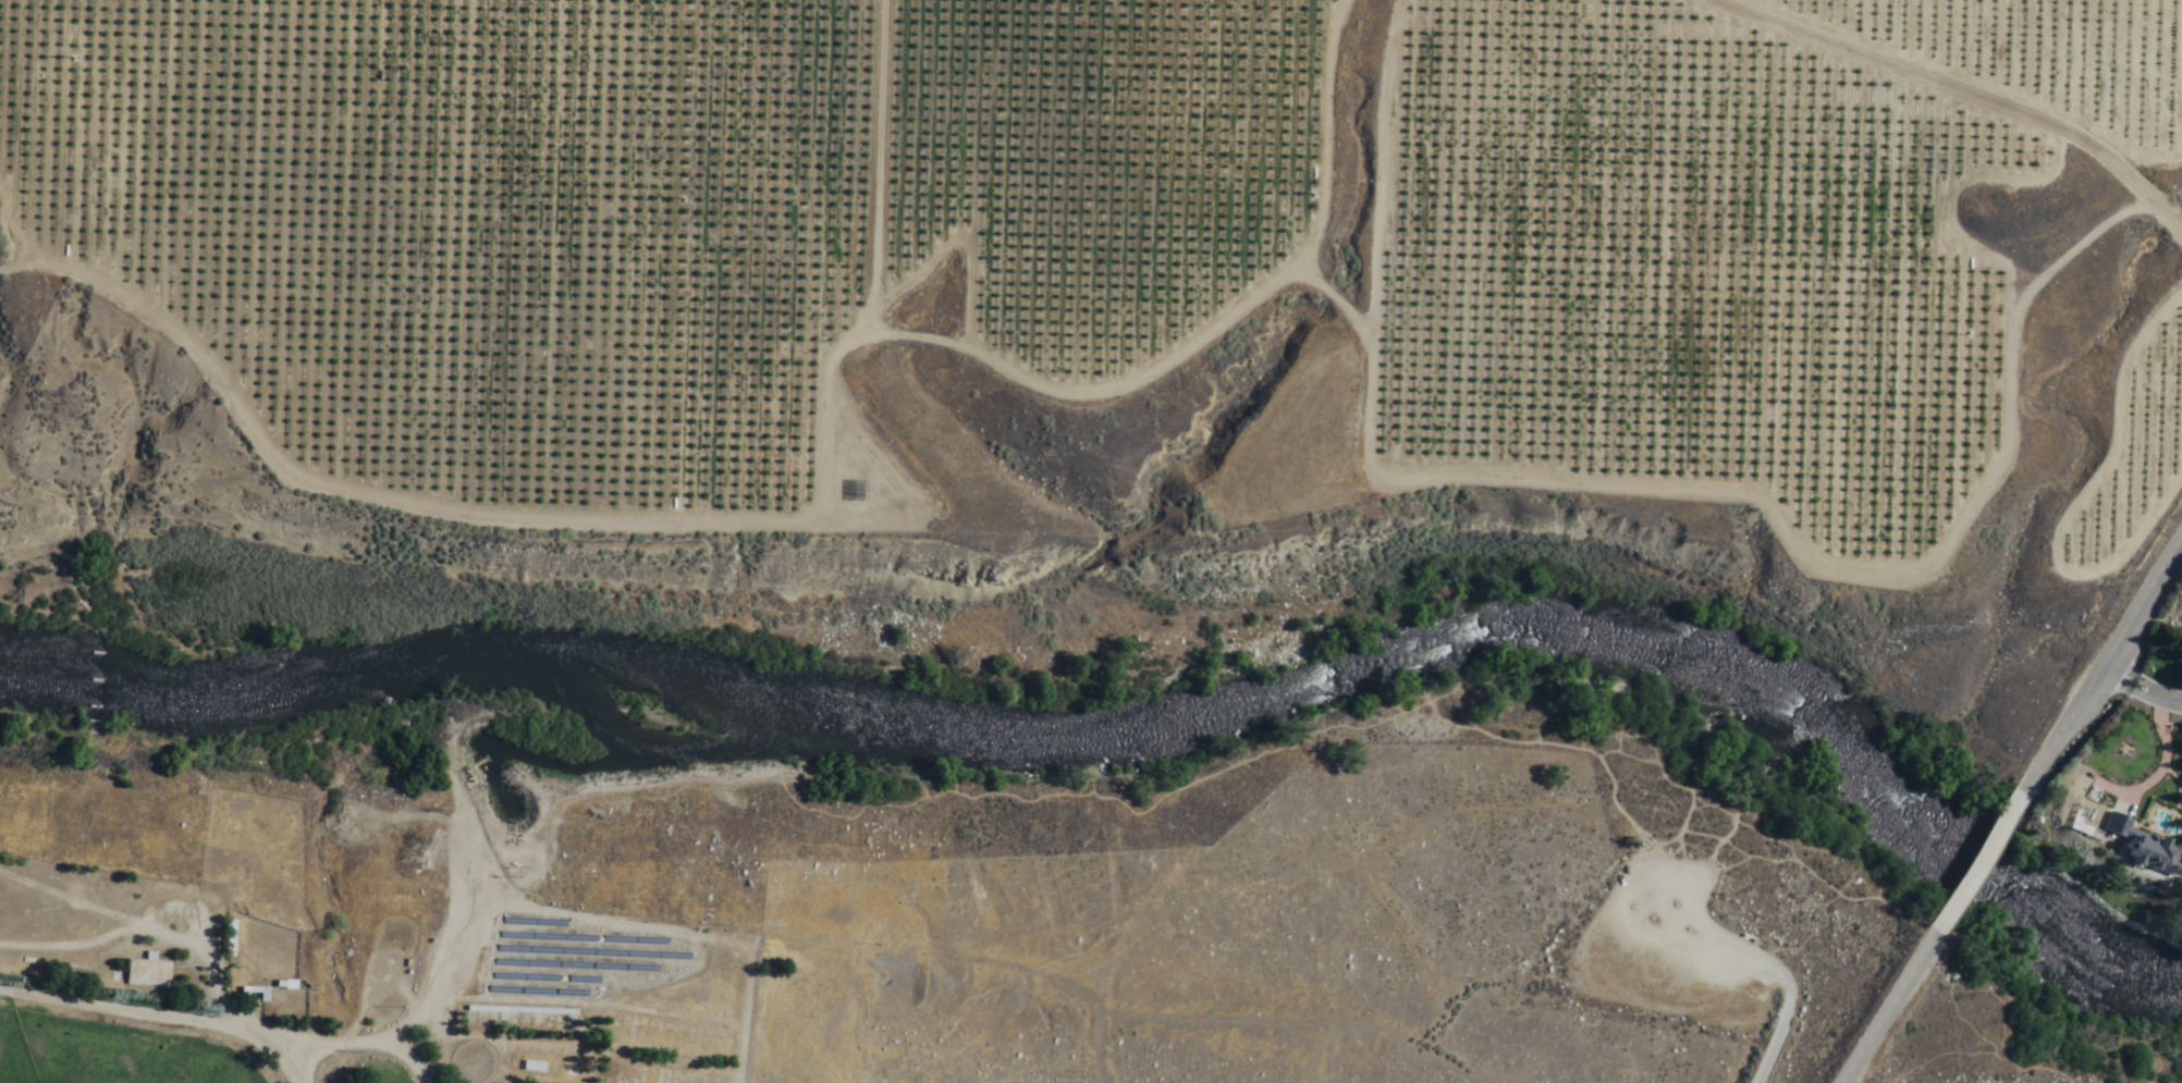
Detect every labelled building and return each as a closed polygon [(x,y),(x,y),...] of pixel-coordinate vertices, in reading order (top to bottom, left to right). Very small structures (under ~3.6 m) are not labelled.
[(2181,845),(2181,846),(2181,854),(2181,856),(2180,856),(2179,857),(2178,857),(2177,857),(2175,857),(2173,863),(2177,865),(2172,875),(2155,869),(2154,870),(2153,870),(2152,870),(2150,870),(2149,870),(2148,869),(2147,869),(2147,867),(2147,866),(2147,865),(2141,862),(2138,866),(2126,862),(2129,857),(2124,854),(2126,851),(2124,850),(2122,849),(2125,840),(2129,841),(2129,842),(2131,838),(2125,836),(2124,838),(2104,829),(2111,811),(2133,820),(2130,825),(2135,827),(2134,829),(2148,835),(2149,834),(2150,834),(2152,834),(2153,834),(2154,834),(2155,835),(2156,836),(2156,837),(2156,838),(2157,839),(2159,835),(2169,839),(2168,844),(2167,844),(2167,846),(2171,848),(2172,847),(2172,846),(2173,845),(2174,845),(2175,844),(2177,844),(2178,844),(2179,844),(2180,844),(2181,845)] [(128,962),(147,962),(148,953),(158,955),(157,962),(171,964),(171,988),(127,988),(128,962)] [(106,967),(114,968),(113,969),(119,969),(117,983),(112,983),(110,995),(101,994),(106,967)]
